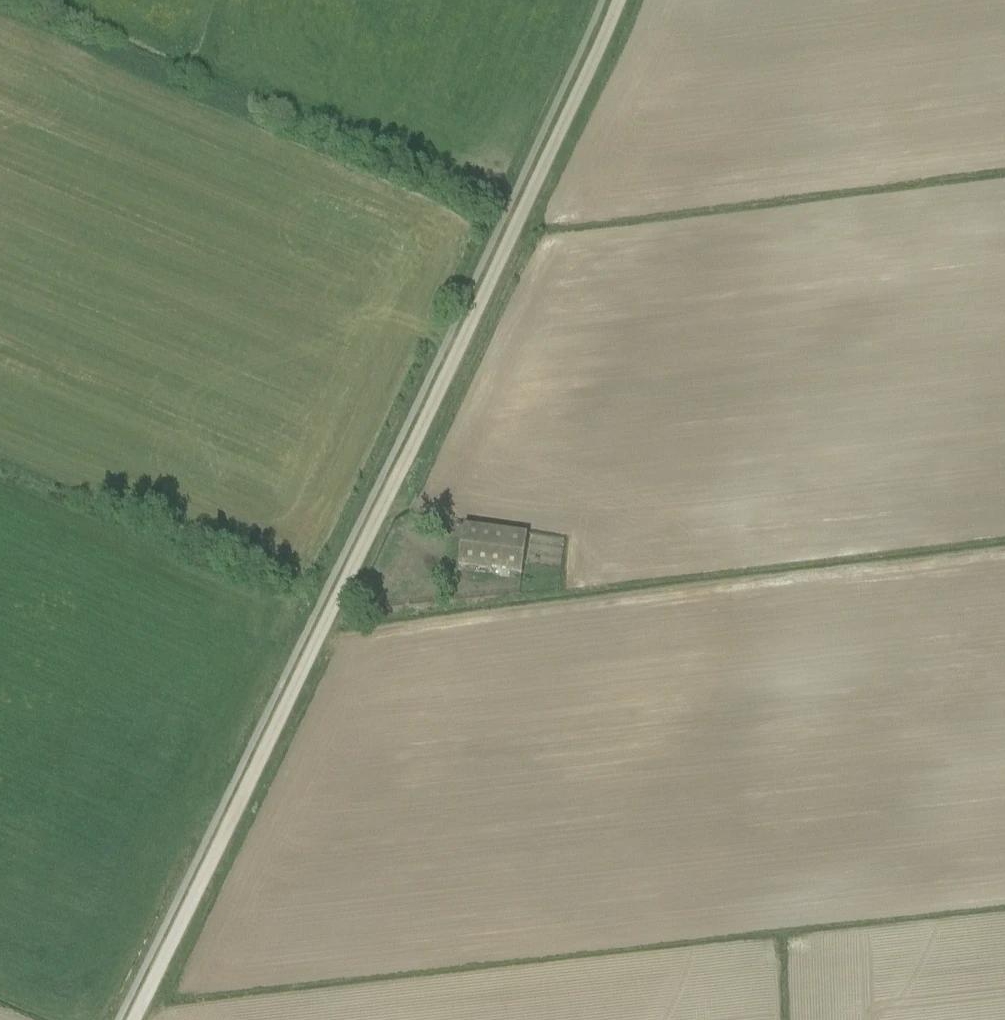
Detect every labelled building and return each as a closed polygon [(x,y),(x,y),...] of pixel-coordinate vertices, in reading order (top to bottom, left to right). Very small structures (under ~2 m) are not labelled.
[(464,527),(458,562),(515,571),(521,537),(464,527)]
